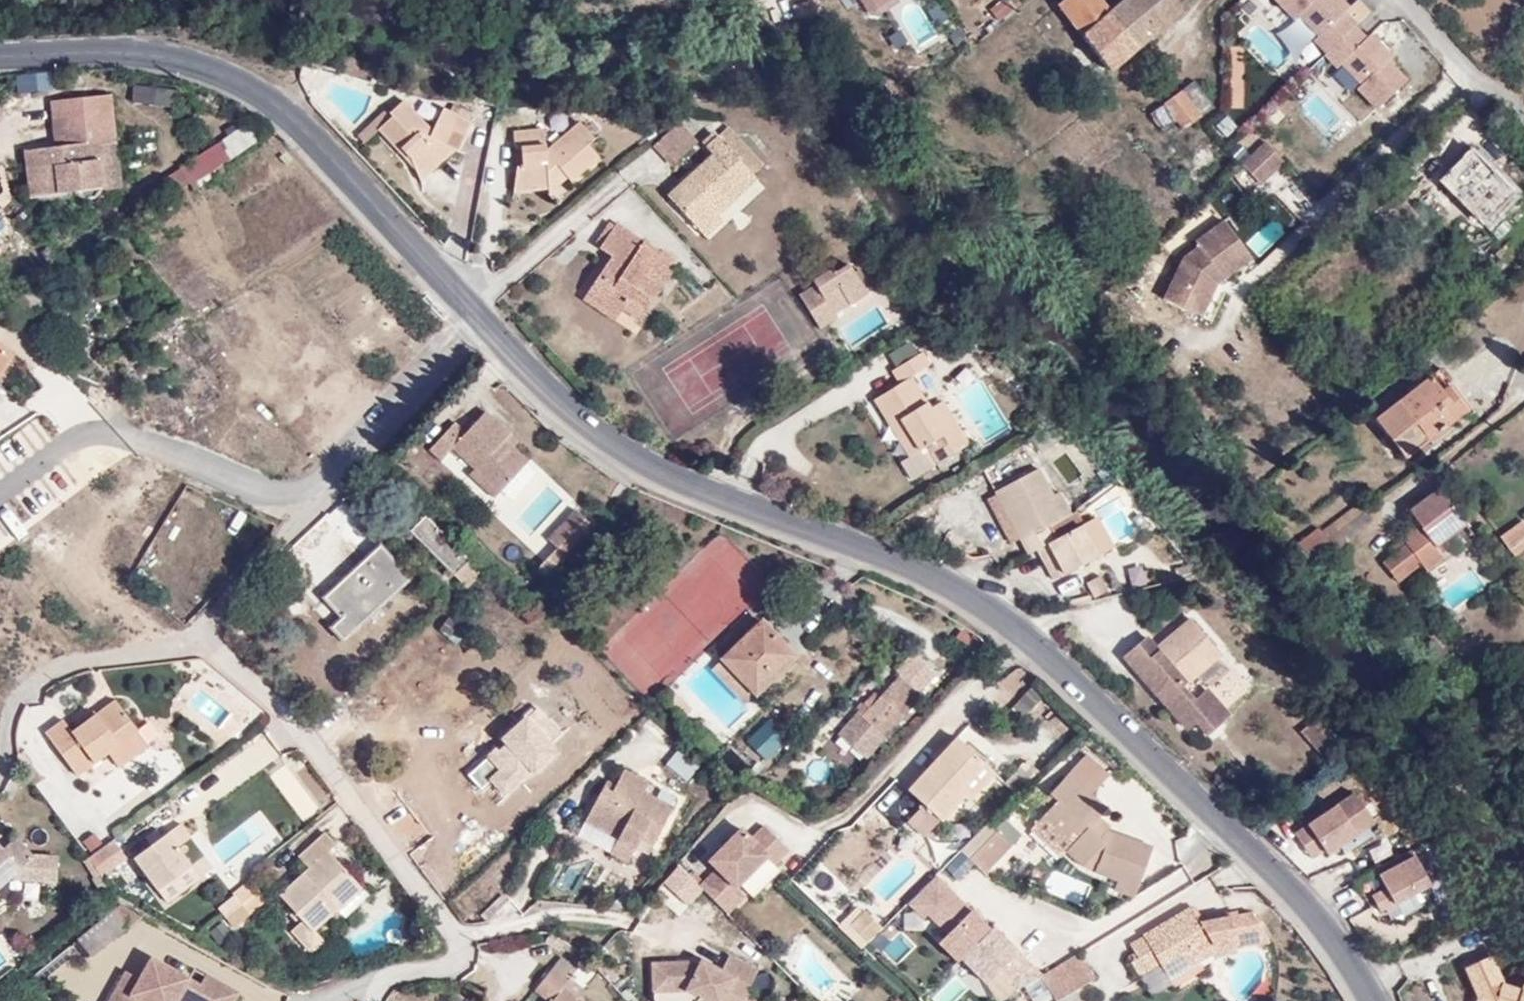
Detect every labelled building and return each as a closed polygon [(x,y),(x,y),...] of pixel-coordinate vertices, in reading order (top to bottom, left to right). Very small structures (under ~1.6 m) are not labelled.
[(1138,48),(1110,11),(1101,0),(1068,0),(1061,6),(1111,70),(1138,48)] [(1138,48),(1158,31),(1134,0),(1124,0),(1110,11),(1138,48)] [(1158,31),(1181,12),(1171,0),(1134,0),(1158,31)] [(1295,17),(1299,13),(1319,34),(1315,38),(1327,51),(1326,53),(1338,66),(1342,62),(1362,83),(1358,87),(1377,108),(1406,80),(1393,67),(1386,74),(1380,68),(1387,61),(1392,56),(1371,34),(1366,38),(1354,26),(1356,24),(1344,12),(1349,7),(1342,0),(1278,0),(1295,17)] [(810,15),(806,2),(791,7),(795,20),(810,15)] [(1386,74),(1393,67),(1387,61),(1380,68),(1386,74)] [(315,95),(306,72),(298,75),(308,98),(315,95)] [(1215,107),(1195,81),(1150,114),(1163,131),(1178,121),(1184,130),(1215,107)] [(59,145),(26,149),(32,195),(77,190),(86,196),(97,195),(104,186),(123,183),(115,121),(111,93),(77,97),(81,122),(96,120),(96,124),(98,140),(72,143),(59,145)] [(72,143),(70,123),(81,122),(77,97),(53,100),(56,125),(59,145),(72,143)] [(391,117),(378,130),(394,147),(400,146),(412,159),(415,170),(420,182),(454,150),(446,144),(452,132),(464,138),(472,123),(444,109),(432,134),(402,101),(387,113),(391,117)] [(545,151),(542,128),(513,131),(514,149),(520,149),(521,167),(515,168),(513,191),(551,189),(565,176),(570,181),(598,158),(587,146),(592,140),(577,123),(545,151)] [(674,166),(696,145),(678,126),(656,148),(674,166)] [(254,141),(246,128),(183,168),(192,181),(254,141)] [(762,166),(728,128),(717,138),(752,175),(762,166)] [(712,132),(700,142),(705,147),(715,136),(712,132)] [(717,216),(756,179),(752,175),(717,138),(715,136),(705,147),(713,157),(669,197),(705,236),(722,221),(717,216)] [(1268,139),(1246,160),(1267,181),(1289,161),(1268,139)] [(394,147),(415,170),(412,159),(400,146),(394,147)] [(1443,180),(1499,239),(1523,215),(1523,212),(1509,196),(1511,194),(1471,152),(1443,180)] [(1207,315),(1219,289),(1222,283),(1257,256),(1229,219),(1201,240),(1205,244),(1189,256),(1170,297),(1207,315)] [(610,223),(595,243),(601,247),(616,227),(610,223)] [(655,261),(659,254),(616,227),(601,247),(613,256),(588,293),(620,313),(622,308),(640,319),(670,272),(655,261)] [(670,272),(674,265),(659,254),(655,261),(670,272)] [(828,309),(864,288),(847,262),(828,274),(824,269),(807,279),(810,284),(796,293),(818,325),(832,317),(828,309)] [(1512,292),(1521,303),(1523,301),(1523,282),(1512,292)] [(1228,299),(1219,289),(1207,315),(1219,320),(1228,299)] [(614,320),(620,313),(588,293),(584,300),(614,320)] [(13,357),(0,348),(0,375),(13,357)] [(913,378),(931,366),(922,353),(892,372),(899,385),(875,401),(910,458),(924,448),(936,466),(969,445),(943,401),(933,407),(925,394),(924,396),(913,378)] [(1425,436),(1454,412),(1429,379),(1377,420),(1406,459),(1429,441),(1425,436)] [(1459,417),(1454,412),(1425,436),(1429,441),(1459,417)] [(469,478),(490,499),(526,465),(510,448),(504,443),(508,438),(484,417),(465,438),(454,428),(433,449),(441,458),(452,449),(475,472),(469,478)] [(510,448),(514,444),(508,438),(504,443),(510,448)] [(997,493),(1001,501),(1020,541),(1028,555),(1036,551),(1044,564),(1051,561),(1055,559),(1063,575),(1098,557),(1082,527),(1057,540),(1049,526),(1070,514),(1058,492),(1053,496),(1039,471),(997,493)] [(1424,566),(1428,571),(1444,559),(1438,550),(1467,528),(1439,490),(1409,512),(1418,524),(1423,532),(1406,546),(1392,557),(1383,563),(1399,585),(1424,566)] [(1001,501),(991,507),(1011,545),(1020,541),(1001,501)] [(1363,513),(1357,505),(1320,535),(1326,543),(1339,533),(1363,513)] [(549,539),(561,554),(542,570),(551,580),(602,539),(581,513),(549,539)] [(1370,523),(1363,513),(1339,533),(1346,543),(1370,523)] [(424,515),(409,529),(446,566),(453,573),(467,586),(480,572),(424,515)] [(1402,540),(1406,546),(1423,532),(1418,524),(1401,538),(1402,540)] [(1523,539),(1523,527),(1522,524),(1502,539),(1510,550),(1523,539)] [(1444,559),(1474,537),(1467,528),(1438,550),(1444,559)] [(1298,546),(1307,558),(1326,543),(1320,535),(1316,530),(1298,546)] [(1346,543),(1339,533),(1326,543),(1341,561),(1353,552),(1346,543)] [(1510,550),(1515,557),(1523,551),(1523,539),(1510,550)] [(1389,551),(1392,557),(1406,546),(1402,540),(1389,551)] [(341,614),(363,593),(377,607),(409,577),(379,544),(324,597),(341,614)] [(1055,559),(1051,561),(1059,577),(1063,575),(1055,559)] [(442,571),(449,578),(453,573),(446,566),(442,571)] [(330,625),(342,639),(377,607),(363,593),(341,614),(330,625)] [(756,693),(795,655),(762,622),(724,660),(756,693)] [(1192,622),(1180,634),(1181,636),(1161,653),(1152,660),(1141,646),(1127,657),(1182,724),(1183,724),(1190,732),(1198,725),(1209,738),(1231,720),(1226,715),(1253,693),(1221,656),(1192,622)] [(864,719),(883,737),(922,693),(919,691),(926,684),(914,674),(908,681),(902,676),(864,719)] [(76,776),(109,752),(137,732),(114,699),(71,730),(62,719),(45,731),(76,776)] [(776,726),(751,738),(761,759),(787,748),(776,726)] [(1317,755),(1328,747),(1311,726),(1300,734),(1317,755)] [(118,766),(147,745),(137,732),(109,752),(118,766)] [(951,733),(929,757),(935,762),(957,739),(951,733)] [(969,803),(995,773),(957,739),(935,762),(909,790),(922,803),(940,820),(961,796),(969,803)] [(1107,831),(1096,821),(1100,817),(1107,809),(1094,795),(1110,778),(1086,754),(1058,785),(1065,792),(1057,801),(1037,824),(1082,866),(1101,845),(1104,847),(1094,871),(1117,879),(1114,890),(1135,898),(1153,848),(1107,831)] [(587,820),(620,837),(639,846),(645,835),(656,840),(673,806),(644,791),(649,780),(625,768),(614,790),(605,785),(587,820)] [(1058,785),(1050,794),(1057,801),(1065,792),(1058,785)] [(1320,846),(1328,863),(1383,839),(1364,798),(1297,828),(1308,852),(1320,846)] [(905,821),(923,838),(940,820),(922,803),(905,821)] [(1107,831),(1111,826),(1100,817),(1096,821),(1107,831)] [(180,824),(134,857),(158,890),(191,866),(177,846),(190,837),(180,824)] [(745,895),(736,886),(769,854),(775,861),(787,849),(767,828),(756,839),(747,830),(698,877),(729,910),(745,895)] [(337,909),(328,898),(351,877),(329,852),(336,845),(325,832),(298,857),(309,869),(282,895),(314,930),(337,909)] [(8,876),(56,880),(58,856),(33,854),(14,833),(0,846),(0,883),(8,876)] [(970,858),(984,874),(1011,846),(996,833),(970,858)] [(613,851),(632,861),(639,846),(620,837),(613,851)] [(120,844),(88,860),(98,880),(130,864),(120,844)] [(1082,866),(1084,868),(1094,871),(1104,847),(1101,845),(1082,866)] [(1383,884),(1388,894),(1374,901),(1384,921),(1436,895),(1420,865),(1383,884)] [(167,903),(200,878),(191,866),(158,890),(167,903)] [(337,909),(360,887),(351,877),(328,898),(337,909)] [(233,894),(249,914),(265,900),(249,880),(233,894)] [(931,920),(938,928),(953,912),(946,906),(931,920)] [(138,920),(119,907),(79,940),(92,956),(114,939),(124,931),(138,920)] [(1235,915),(1235,920),(1203,925),(1193,908),(1143,936),(1144,937),(1130,946),(1135,953),(1128,958),(1141,980),(1161,968),(1169,980),(1196,964),(1219,951),(1270,944),(1252,915),(1235,915)] [(853,927),(865,940),(879,927),(865,914),(853,927)] [(229,935),(219,923),(207,933),(217,945),(229,935)] [(120,947),(131,939),(124,931),(114,939),(120,947)] [(705,1000),(728,1000),(747,969),(720,954),(714,966),(711,971),(690,958),(680,953),(642,954),(643,978),(655,977),(656,982),(673,981),(685,989),(705,1000)] [(714,966),(693,953),(690,958),(711,971),(714,966)] [(1059,1000),(1091,978),(1076,954),(1044,974),(1059,1000)] [(1477,1000),(1523,1000),(1523,985),(1523,986),(1520,990),(1501,985),(1489,957),(1465,968),(1477,999),(1477,1000)] [(171,969),(155,961),(147,976),(171,969)] [(204,987),(171,969),(147,976),(142,985),(129,977),(116,1000),(164,1000),(168,994),(182,1000),(237,1000),(240,996),(209,979),(204,987)] [(545,1000),(581,1000),(564,987),(567,982),(553,969),(534,992),(545,1000)] [(683,1000),(705,1000),(685,989),(680,999),(683,1000)]
